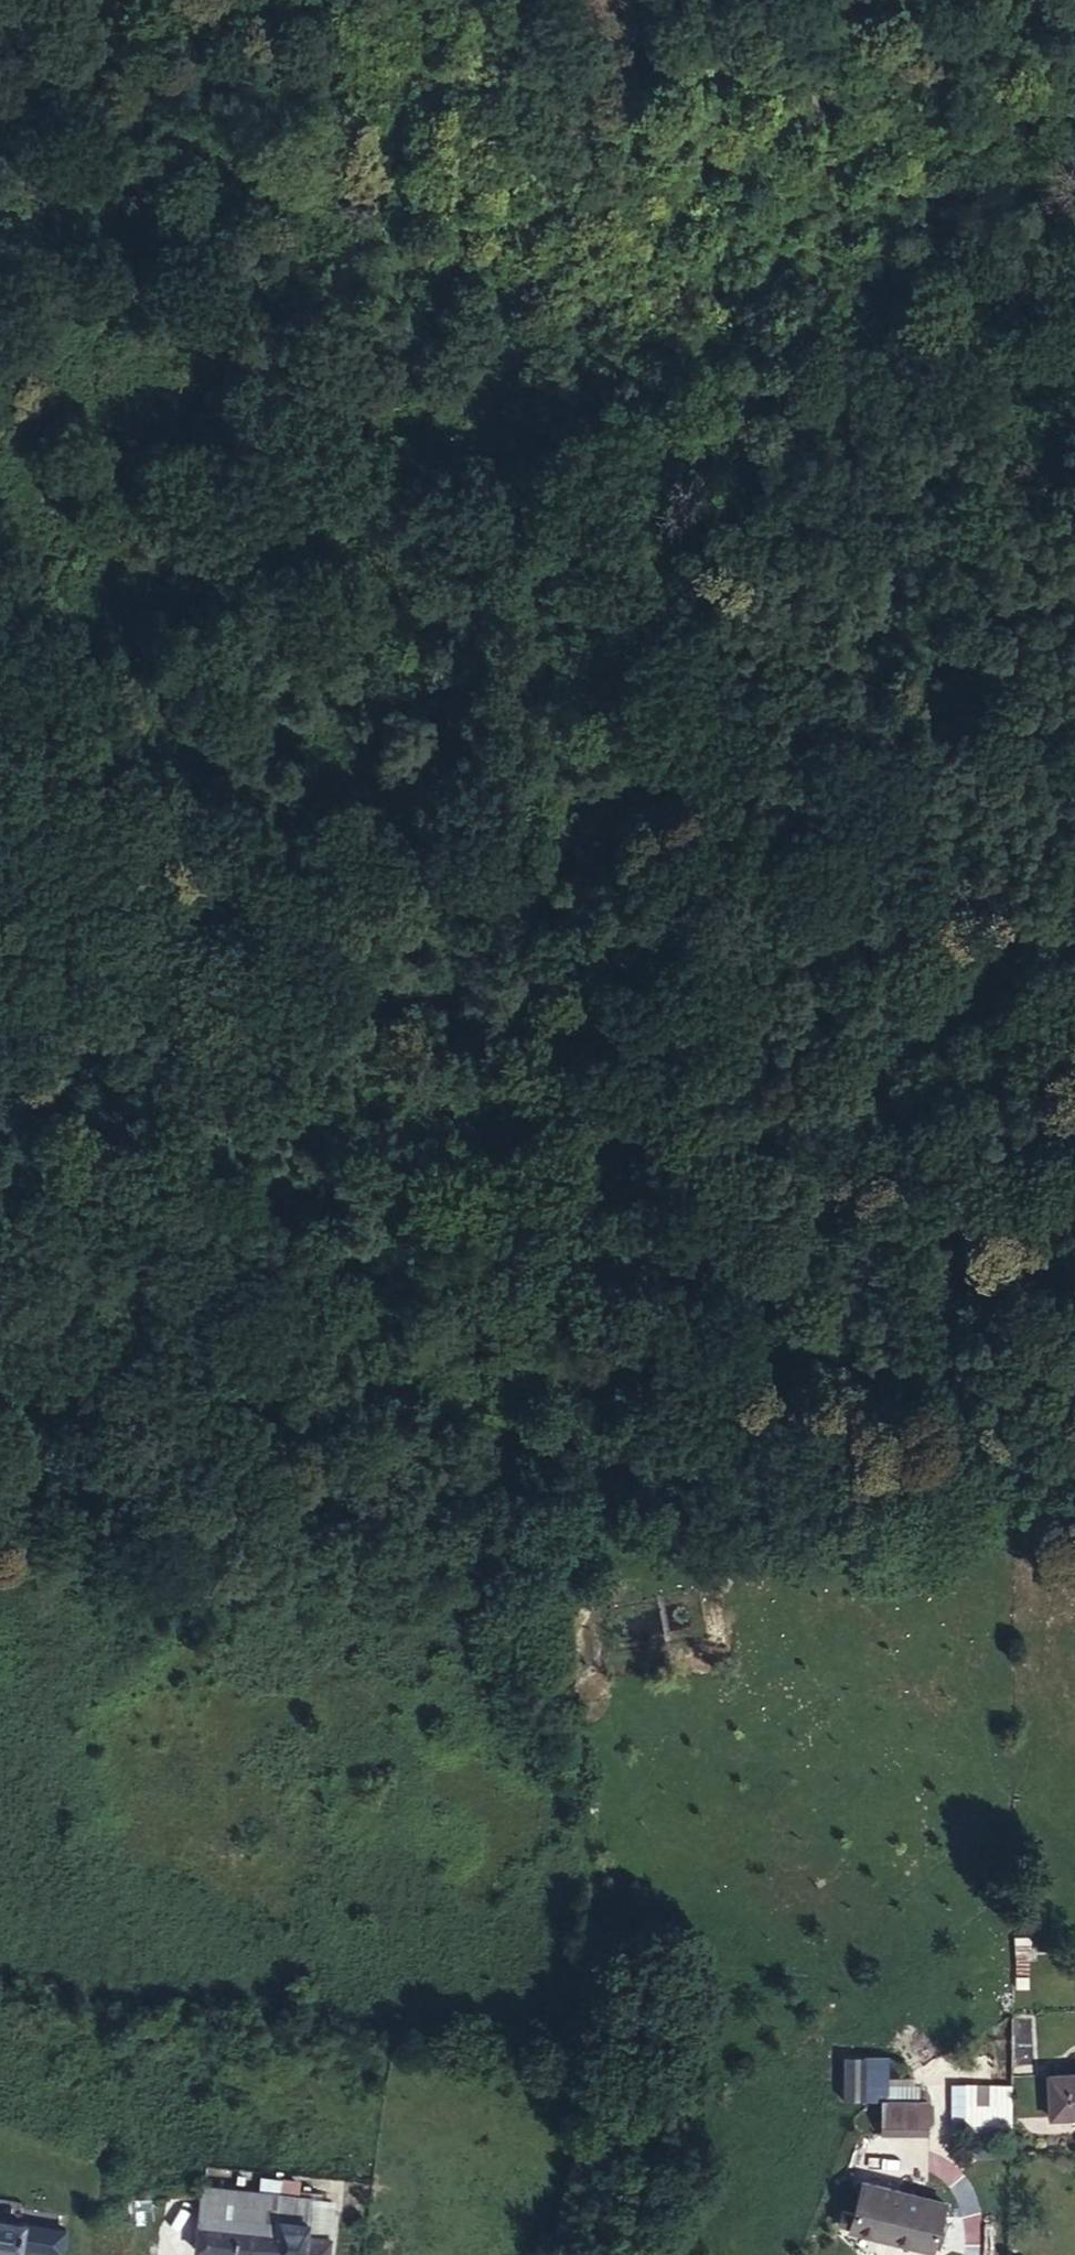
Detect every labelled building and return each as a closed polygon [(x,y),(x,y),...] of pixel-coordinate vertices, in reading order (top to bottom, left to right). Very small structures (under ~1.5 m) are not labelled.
[(888,2057),(844,2057),(843,2097),(887,2098),(888,2057)] [(1049,2074),(1051,2117),(1074,2116),(1074,2073),(1049,2074)] [(1010,2116),(1010,2084),(964,2084),(965,2116),(1010,2116)] [(882,2133),(927,2134),(928,2101),(883,2100),(882,2133)] [(933,2250),(945,2202),(862,2181),(853,2214),(842,2211),(839,2223),(850,2226),(850,2229),(933,2250)] [(203,2186),(195,2249),(248,2254),(328,2254),(330,2237),(306,2234),(311,2197),(203,2186)] [(20,2247),(21,2246),(62,2253),(66,2230),(24,2222),(24,2221),(0,2218),(0,2243),(20,2247)]
